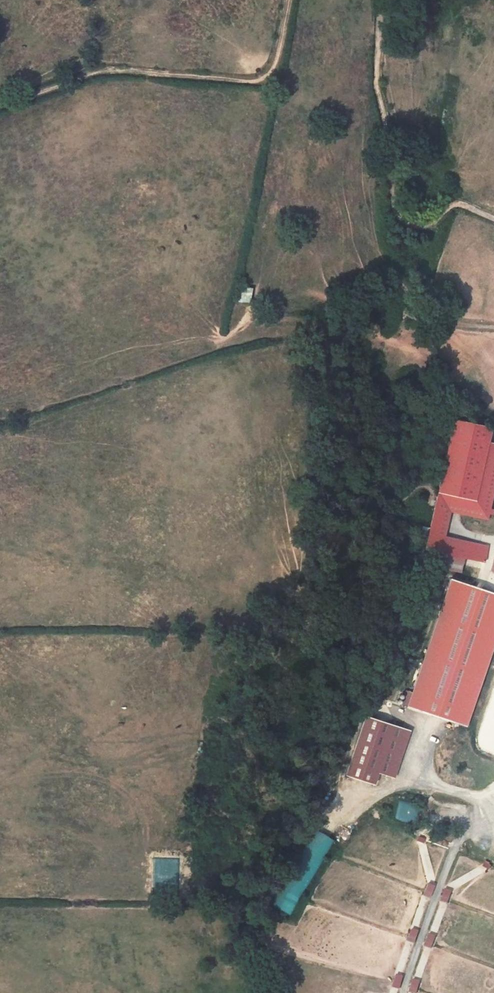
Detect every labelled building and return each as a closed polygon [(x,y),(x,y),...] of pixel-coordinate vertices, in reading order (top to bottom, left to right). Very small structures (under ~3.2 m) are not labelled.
[(466,503),(482,437),(474,435),(478,419),(437,410),(406,540),(436,547),(448,550),(453,552),(455,546),(437,542),(417,537),(426,494),(466,503)] [(437,542),(449,544),(455,546),(453,552),(460,553),(464,538),(427,529),(433,503),(471,512),(489,439),(482,437),(466,503),(426,494),(417,537),(437,542)] [(487,544),(466,539),(464,538),(460,553),(463,554),(484,559),(487,544)] [(445,563),(448,550),(436,547),(433,560),(445,563)] [(414,692),(460,706),(455,721),(469,725),(493,644),(493,592),(449,578),(414,692)] [(414,692),(407,690),(403,704),(409,706),(414,692)] [(460,706),(414,692),(409,706),(455,721),(460,706)] [(395,778),(410,729),(363,714),(344,774),(374,784),(378,772),(395,778)]
